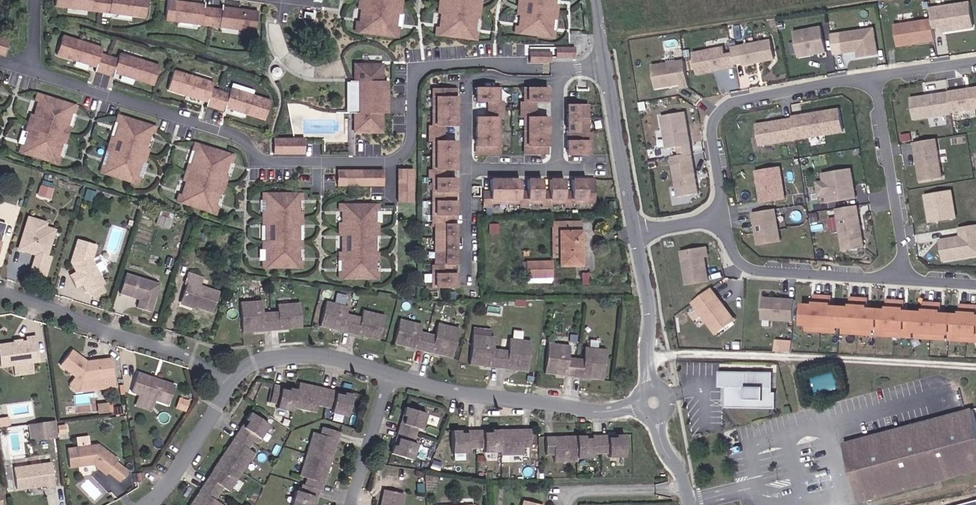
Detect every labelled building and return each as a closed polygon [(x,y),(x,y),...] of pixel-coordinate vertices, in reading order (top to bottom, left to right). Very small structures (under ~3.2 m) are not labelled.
[(52,4),(65,6),(66,4),(80,5),(80,8),(97,10),(99,0),(52,0),(52,4)] [(97,10),(114,12),(115,10),(129,12),(129,14),(142,16),(144,0),(99,0),(97,10)] [(178,0),(165,0),(163,19),(176,20),(176,18),(191,20),(191,22),(208,25),(210,7),(194,5),(194,2),(178,0)] [(377,0),(358,0),(357,7),(362,8),(360,20),(355,20),(354,30),(375,33),(379,0),(377,0)] [(401,3),(379,0),(375,33),(396,36),(398,25),(393,25),(395,12),(399,13),(401,3)] [(459,6),(479,9),(480,0),(460,0),(459,6)] [(518,7),(537,9),(538,0),(518,0),(518,7)] [(537,9),(556,12),(557,4),(553,4),(553,0),(538,0),(537,9)] [(970,0),(931,6),(932,18),(934,27),(942,25),(943,31),(974,26),(970,0)] [(459,6),(438,4),(437,12),(442,13),(440,27),(436,26),(435,33),(455,36),(459,6)] [(226,9),(210,7),(208,25),(225,27),(225,25),(240,26),(240,29),(253,30),(256,10),(226,6),(226,9)] [(479,9),(459,6),(455,36),(475,39),(476,31),(472,31),(474,17),(478,18),(479,9)] [(537,9),(518,7),(517,14),(521,15),(519,26),(515,25),(514,32),(534,35),(537,9)] [(556,12),(537,9),(534,35),(553,37),(554,30),(549,30),(551,19),(555,19),(556,12)] [(934,27),(932,18),(895,24),(898,46),(936,40),(934,27)] [(826,53),(821,25),(795,30),(800,57),(826,53)] [(878,53),(874,27),(840,32),(844,52),(858,50),(864,49),(864,55),(878,53)] [(60,34),(54,53),(87,63),(87,61),(94,63),(92,69),(101,72),(106,55),(98,52),(99,46),(91,44),(91,46),(77,42),(78,40),(60,34)] [(776,58),(772,38),(732,47),(733,53),(735,63),(744,62),(744,64),(755,62),(756,60),(760,59),(760,61),(776,58)] [(724,46),(694,52),(698,74),(736,66),(735,63),(733,53),(725,54),(724,46)] [(573,57),(574,57),(574,47),(555,47),(555,57),(573,57)] [(551,51),(529,51),(529,61),(551,61),(551,51)] [(115,58),(106,55),(101,72),(110,75),(112,69),(119,71),(118,73),(151,84),(157,64),(139,59),(138,61),(124,57),(125,54),(117,52),(115,58)] [(685,59),(653,64),(657,88),(680,84),(681,87),(689,86),(685,59)] [(381,63),(353,63),(353,80),(359,80),(381,80),(381,63)] [(171,69),(165,88),(198,98),(199,96),(205,98),(203,104),(212,107),(218,90),(209,87),(211,81),(203,79),(202,81),(188,77),(189,75),(171,69)] [(936,88),(950,85),(949,79),(934,82),(936,88)] [(359,112),(359,80),(353,80),(348,80),(348,112),(353,112),(359,112)] [(381,80),(359,80),(359,112),(353,112),(353,131),(381,131),(381,96),(386,96),(386,80),(381,80)] [(226,93),(218,90),(212,107),(221,110),(223,104),(230,106),(229,108),(262,119),(268,99),(250,94),(249,96),(235,92),(236,89),(228,87),(226,93)] [(498,102),(498,87),(475,87),(475,102),(488,102),(488,109),(502,109),(502,102),(498,102)] [(547,102),(547,87),(524,87),(524,102),(520,102),(520,109),(534,109),(534,102),(547,102)] [(432,111),(455,110),(455,88),(432,88),(432,111)] [(949,92),(949,93),(952,112),(975,108),(975,88),(949,92)] [(54,98),(34,92),(32,99),(36,100),(32,114),(28,112),(25,121),(45,127),(54,98)] [(952,112),(949,93),(911,98),(914,120),(952,114),(952,112)] [(73,104),(54,98),(45,127),(64,133),(67,124),(63,123),(67,110),(71,111),(73,104)] [(587,104),(567,104),(567,118),(587,118),(587,104)] [(475,116),(475,131),(498,131),(498,116),(502,116),(502,109),(488,109),(488,116),(475,116)] [(524,131),(547,131),(547,117),(534,116),(534,109),(520,109),(520,116),(524,116),(524,131)] [(840,109),(803,115),(806,138),(844,132),(840,109)] [(455,125),(455,110),(432,111),(432,125),(429,125),(429,132),(443,132),(443,125),(455,125)] [(679,147),(691,145),(686,112),(662,116),(668,149),(679,147)] [(134,120),(115,114),(113,120),(118,121),(113,136),(109,135),(106,142),(125,148),(134,120)] [(803,115),(793,117),(793,119),(797,139),(806,138),(803,115)] [(587,118),(567,118),(567,131),(587,131),(587,118)] [(760,145),(797,139),(793,119),(757,125),(760,145)] [(153,126),(134,120),(125,148),(144,154),(146,147),(142,145),(147,131),(151,132),(153,126)] [(45,127),(25,121),(22,129),(27,131),(23,144),(18,143),(16,150),(36,156),(45,127)] [(64,133),(45,127),(36,156),(55,162),(57,155),(53,154),(57,140),(62,142),(64,133)] [(475,131),(475,154),(498,154),(498,131),(475,131)] [(547,154),(547,131),(524,131),(524,154),(547,154)] [(587,131),(567,131),(567,154),(568,154),(580,154),(590,155),(590,132),(587,131)] [(432,155),(455,154),(455,139),(443,139),(443,132),(429,132),(429,139),(432,140),(432,155)] [(936,139),(915,143),(921,180),(943,177),(936,139)] [(125,148),(106,142),(104,149),(109,150),(104,165),(100,164),(97,170),(116,176),(125,148)] [(212,148),(192,142),(190,149),(195,150),(190,163),(186,162),(184,171),(203,177),(212,148)] [(691,145),(679,147),(680,155),(692,153),(691,145)] [(125,148),(116,176),(135,182),(137,176),(133,175),(137,160),(142,161),(144,154),(125,148)] [(232,154),(212,148),(203,177),(222,183),(225,175),(221,173),(225,160),(230,161),(232,154)] [(699,194),(692,153),(680,155),(671,157),(678,197),(699,194)] [(455,169),(455,154),(432,155),(432,170),(429,169),(429,177),(432,177),(443,177),(443,169),(455,169)] [(786,198),(781,167),(757,171),(762,202),(786,198)] [(852,169),(823,174),(824,182),(827,195),(828,203),(857,198),(852,169)] [(203,177),(184,171),(181,179),(185,181),(181,194),(176,193),(174,200),(194,206),(203,177)] [(222,183),(203,177),(194,206),(213,212),(216,205),(211,204),(215,190),(220,192),(222,183)] [(443,177),(432,177),(432,200),(455,200),(455,177),(443,177)] [(482,192),(482,205),(489,205),(489,202),(504,202),(504,179),(490,179),(489,192),(482,192)] [(519,179),(504,179),(504,202),(519,202),(519,205),(526,206),(526,202),(526,192),(519,192),(519,179)] [(541,179),(526,179),(526,192),(526,202),(541,202),(541,205),(549,205),(549,202),(549,192),(541,192),(541,179)] [(563,179),(549,179),(549,192),(549,202),(563,202),(563,205),(571,205),(571,202),(571,192),(563,192),(563,179)] [(594,179),(571,179),(571,192),(571,202),(594,202),(594,179)] [(827,195),(824,182),(818,183),(820,196),(827,195)] [(51,199),(54,189),(41,184),(37,194),(51,199)] [(96,190),(87,187),(85,196),(93,198),(96,190)] [(950,190),(922,194),(926,223),(955,218),(950,190)] [(412,191),(398,191),(398,201),(412,201),(412,191)] [(301,193),(261,193),(261,199),(266,199),(266,211),(261,211),(261,219),(261,224),(266,224),(266,240),(262,240),(262,248),(266,248),(266,260),(262,260),(262,266),(301,266),(301,260),(296,260),(296,248),(301,248),(301,240),(296,240),(296,223),(301,223),(301,211),(296,211),(296,199),(301,199),(301,193)] [(799,202),(798,195),(788,197),(790,204),(799,202)] [(455,200),(432,200),(432,223),(435,223),(455,223),(455,200)] [(358,203),(338,204),(338,210),(343,210),(343,222),(338,221),(338,229),(358,229),(358,203)] [(377,203),(358,203),(358,229),(377,229),(377,221),(380,221),(380,210),(377,210),(377,203)] [(858,205),(837,209),(844,251),(865,247),(858,205)] [(780,241),(775,209),(753,213),(759,245),(780,241)] [(819,221),(818,214),(811,215),(812,222),(819,221)] [(168,226),(170,218),(160,215),(157,223),(168,226)] [(37,253),(34,263),(48,267),(51,255),(47,254),(54,232),(51,227),(46,225),(47,221),(29,216),(20,248),(26,249),(29,248),(31,248),(33,251),(37,253)] [(552,222),(552,231),(559,231),(559,257),(559,266),(581,266),(580,221),(552,222)] [(455,223),(435,223),(435,237),(455,237),(455,223)] [(498,223),(489,224),(490,233),(498,233),(498,223)] [(960,228),(961,237),(941,240),(944,261),(975,255),(975,225),(960,228)] [(196,238),(206,241),(210,232),(200,229),(196,238)] [(358,229),(338,229),(338,234),(343,234),(343,251),(358,251),(358,229)] [(358,251),(373,251),(373,234),(377,234),(377,229),(358,229),(358,251)] [(455,237),(435,237),(435,250),(455,251),(455,237)] [(88,290),(105,282),(92,258),(96,244),(78,238),(71,260),(77,271),(83,283),(88,290)] [(709,281),(705,257),(709,256),(707,247),(682,251),(687,285),(709,281)] [(455,251),(435,250),(435,264),(455,264),(455,251)] [(338,277),(358,277),(358,251),(343,251),(338,251),(338,259),(343,259),(343,270),(338,271),(338,277)] [(358,251),(358,277),(377,277),(378,270),(373,270),(373,259),(377,259),(377,251),(373,251),(358,251)] [(94,259),(101,274),(108,271),(101,256),(94,259)] [(552,277),(551,261),(526,262),(527,278),(552,277)] [(34,263),(32,270),(46,274),(48,267),(34,263)] [(455,287),(455,264),(432,264),(432,287),(446,287),(455,287)] [(77,286),(83,283),(77,271),(71,274),(77,286)] [(155,288),(150,279),(127,272),(121,292),(140,298),(137,306),(151,311),(156,295),(154,294),(155,288)] [(179,299),(194,304),(211,311),(218,291),(199,284),(201,277),(186,272),(183,279),(186,280),(179,299)] [(161,282),(150,279),(155,288),(154,294),(156,295),(161,282)] [(734,322),(715,297),(718,295),(712,288),(693,303),(717,335),(734,322)] [(736,320),(718,295),(715,297),(734,322),(736,320)] [(962,306),(961,315),(940,314),(941,304),(925,303),(925,313),(903,312),(904,302),(888,301),(888,311),(867,309),(868,299),(852,298),(851,308),(830,307),(831,297),(815,296),(815,306),(804,305),(803,324),(975,336),(975,307),(962,306)] [(794,321),(795,300),(764,298),(763,319),(794,321)] [(192,307),(194,304),(179,299),(178,302),(192,307)] [(288,326),(288,329),(301,328),(299,303),(277,304),(277,311),(262,312),(261,300),(239,301),(241,332),(253,331),(252,328),(262,328),(263,330),(279,329),(279,326),(288,326)] [(319,325),(332,328),(332,325),(341,328),(341,330),(356,334),(357,331),(367,333),(366,336),(378,339),(384,314),(362,309),(360,317),(345,313),(347,305),(325,301),(319,325)] [(393,342),(406,345),(406,342),(415,344),(415,347),(431,351),(431,348),(441,350),(440,353),(451,356),(458,326),(437,321),(434,333),(419,330),(421,322),(399,318),(393,342)] [(516,364),(515,368),(527,369),(531,339),(509,337),(508,349),(493,347),(494,334),(472,332),(469,362),(480,364),(480,360),(490,361),(490,365),(505,367),(506,363),(516,364)] [(34,364),(41,363),(37,337),(29,338),(29,343),(23,344),(22,345),(17,346),(16,344),(0,346),(0,347),(3,368),(15,366),(34,364)] [(544,372),(555,373),(556,369),(565,371),(565,374),(581,377),(582,373),(591,374),(591,378),(602,379),(606,349),(584,346),(583,358),(568,357),(569,344),(548,341),(544,372)] [(83,359),(74,352),(62,366),(77,378),(72,384),(73,390),(77,393),(118,388),(114,360),(88,363),(85,364),(82,362),(83,359)] [(35,374),(34,364),(15,366),(17,377),(35,374)] [(774,370),(719,370),(719,385),(723,385),(727,385),(727,403),(727,406),(777,406),(777,390),(774,390),(774,370)] [(154,382),(155,380),(139,375),(133,394),(141,397),(156,402),(170,406),(176,387),(161,382),(158,383),(154,382)] [(311,389),(311,387),(299,384),(297,391),(289,390),(289,392),(281,391),(282,388),(273,386),(270,404),(277,406),(277,410),(293,413),(294,409),(316,414),(318,407),(332,410),(332,414),(348,417),(352,395),(344,393),(344,396),(336,394),(337,391),(321,388),(320,391),(311,389)] [(175,403),(182,408),(189,397),(182,393),(175,403)] [(156,402),(141,397),(138,407),(153,412),(156,402)] [(107,413),(106,404),(96,405),(97,414),(107,413)] [(845,442),(848,455),(855,453),(868,499),(975,468),(975,413),(974,406),(845,442)] [(398,448),(395,447),(393,455),(414,462),(419,446),(415,445),(419,431),(423,432),(428,416),(407,409),(404,417),(407,418),(405,425),(402,424),(397,440),(400,441),(398,448)] [(196,500),(193,504),(222,504),(216,501),(225,489),(231,493),(256,454),(249,450),(258,438),(261,440),(271,426),(252,414),(247,421),(249,422),(245,429),(243,427),(234,441),(236,443),(231,451),(228,449),(215,471),(217,472),(212,480),(210,479),(201,492),(203,494),(198,502),(196,500)] [(10,426),(9,419),(1,420),(2,427),(10,426)] [(48,423),(50,439),(57,438),(55,422),(48,423)] [(48,423),(32,425),(34,441),(50,439),(48,423)] [(315,499),(318,500),(320,492),(323,493),(325,485),(323,484),(326,475),(328,476),(336,451),(333,451),(336,441),(339,442),(341,434),(324,429),(322,436),(314,434),(301,477),(308,480),(306,487),(303,486),(301,494),(297,493),(293,504),(313,504),(315,499)] [(530,430),(525,430),(525,433),(513,433),(512,430),(491,431),(491,434),(484,434),(484,431),(468,431),(468,435),(460,435),(460,432),(451,432),(452,454),(469,454),(469,450),(484,450),(484,454),(501,453),(500,456),(523,456),(523,448),(531,448),(530,430)] [(554,439),(554,437),(546,437),(546,455),(554,455),(554,462),(577,462),(577,459),(593,458),(593,454),(608,454),(608,457),(625,457),(625,435),(616,435),(616,438),(608,437),(608,435),(592,436),(592,438),(585,439),(585,436),(563,436),(563,439),(554,439)] [(117,465),(118,462),(99,447),(69,450),(71,469),(94,466),(97,465),(100,468),(99,470),(107,476),(109,474),(117,465)] [(861,501),(868,499),(855,453),(848,455),(861,501)] [(36,486),(37,487),(47,486),(47,488),(56,487),(53,464),(15,469),(18,490),(33,488),(34,486),(36,486)] [(117,465),(109,474),(121,484),(128,474),(117,465)] [(383,504),(403,504),(405,495),(385,492),(383,504)]
